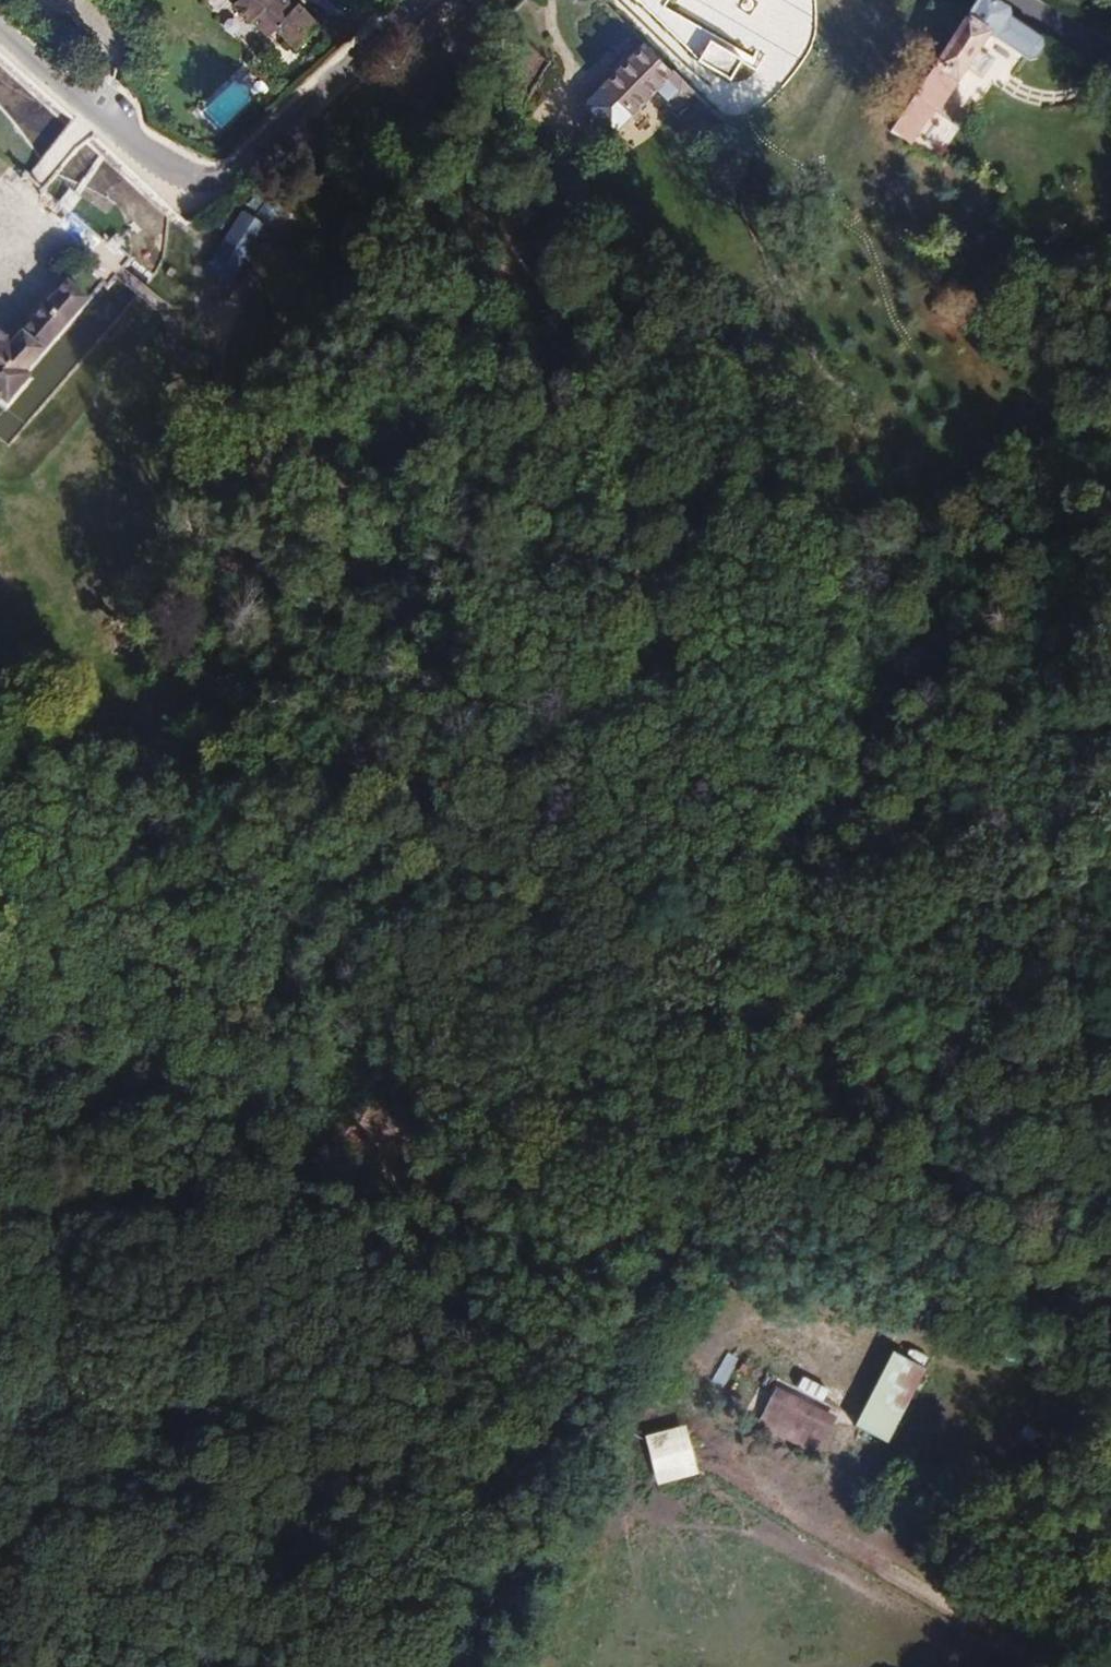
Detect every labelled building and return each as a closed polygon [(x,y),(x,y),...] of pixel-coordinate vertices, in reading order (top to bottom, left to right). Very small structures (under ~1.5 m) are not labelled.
[(236,2),(233,5),(250,23),(252,20),(268,36),(275,29),(295,49),(319,25),(298,4),(293,8),(286,0),(234,0),(236,2)] [(675,46),(732,82),(748,57),(666,4),(668,0),(630,0),(675,46)] [(927,105),(939,112),(948,98),(969,67),(972,69),(981,55),(978,53),(990,34),(1029,60),(1037,59),(1045,47),(1043,39),(1006,14),(1007,12),(988,0),(979,0),(891,132),(904,139),(927,105)] [(657,87),(678,108),(694,91),(645,43),(583,106),(611,134),(657,87)] [(972,69),(981,75),(991,61),(981,55),(972,69)] [(236,82),(201,110),(217,129),(251,101),(236,82)] [(938,115),(958,128),(969,112),(948,98),(939,112),(938,115)] [(723,158),(729,165),(741,153),(734,147),(723,158)] [(240,212),(205,269),(231,286),(267,229),(240,212)] [(12,344),(0,333),(0,403),(6,409),(33,379),(26,373),(90,300),(67,281),(12,344)] [(887,1446),(921,1373),(885,1356),(851,1429),(887,1446)] [(826,1441),(838,1418),(777,1387),(765,1411),(826,1441)] [(675,1451),(663,1456),(669,1468),(681,1462),(675,1451)]
